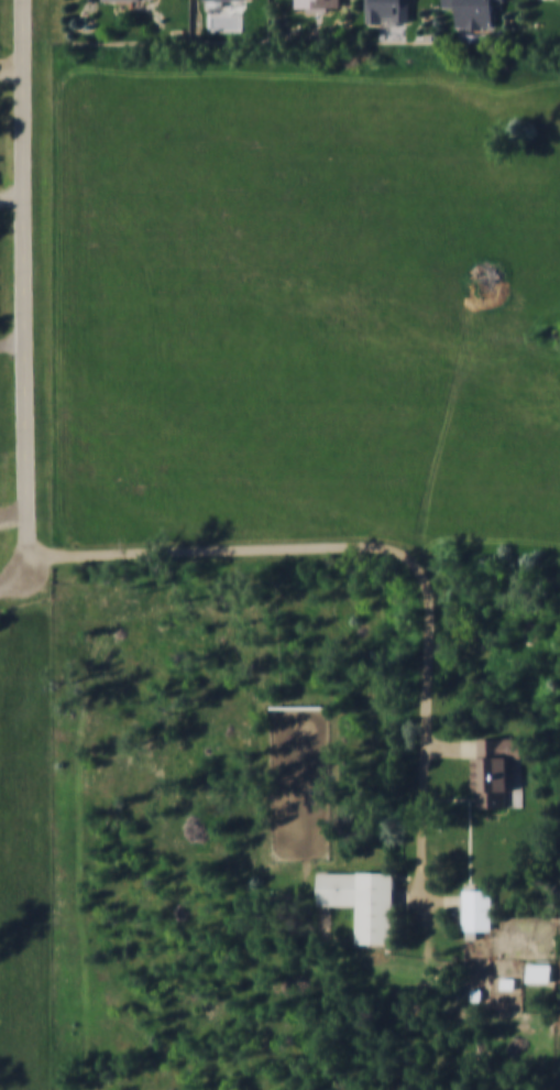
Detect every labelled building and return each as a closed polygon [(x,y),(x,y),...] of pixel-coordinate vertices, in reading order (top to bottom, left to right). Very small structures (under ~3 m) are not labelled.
[(341,0),(295,0),(295,9),(341,8),(341,0)] [(410,0),(364,0),(364,21),(410,21),(410,0)] [(442,3),(454,3),(454,26),(493,26),(493,0),(442,0),(442,3)] [(484,737),(528,737),(528,757),(519,757),(519,785),(509,785),(509,804),(480,804),(480,754),(484,754),(484,746),(484,737)] [(325,872),(399,872),(400,940),(362,940),(362,904),(326,904),(325,872)] [(470,889),(496,889),(496,927),(469,927),(469,900),(470,889)]
